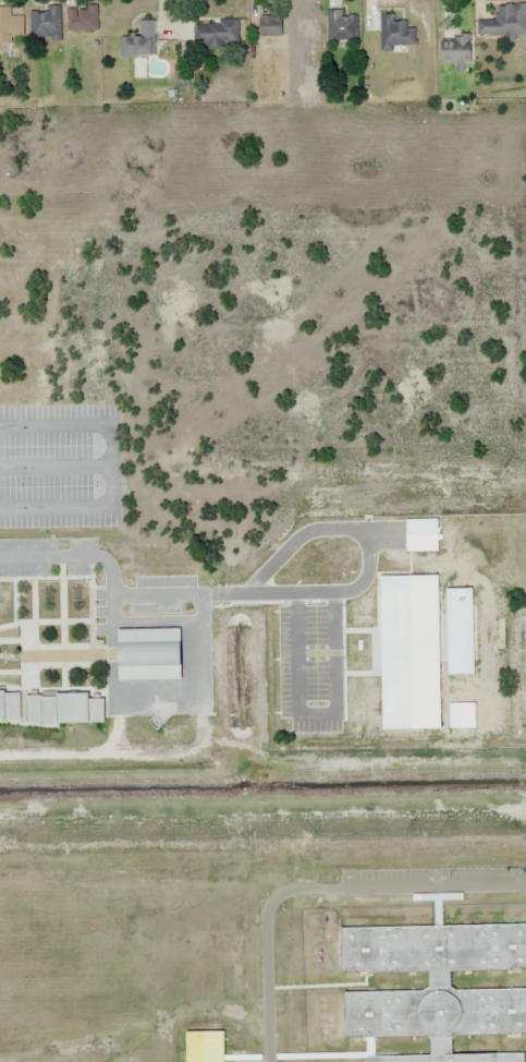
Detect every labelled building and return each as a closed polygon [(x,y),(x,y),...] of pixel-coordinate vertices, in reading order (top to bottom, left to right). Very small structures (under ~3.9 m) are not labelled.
[(497,5),(498,19),(478,20),(478,35),(507,34),(508,42),(516,42),(516,34),(525,33),(525,10),(525,4),(497,5)] [(98,31),(98,6),(67,6),(67,31),(98,31)] [(0,7),(0,41),(24,41),(24,16),(11,16),(11,7),(0,7)] [(60,7),(31,7),(31,39),(60,39),(60,7)] [(328,10),(328,43),(359,43),(359,15),(343,15),(343,10),(328,10)] [(415,28),(407,28),(407,21),(395,21),(395,14),(381,14),(381,49),(415,49),(415,28)] [(260,36),(283,36),(283,15),(260,15),(260,36)] [(155,55),(155,20),(140,20),(140,37),(121,37),(121,55),(155,55)] [(240,22),(194,22),(194,42),(204,42),(204,49),(227,49),(227,39),(240,39),(240,22)] [(118,630),(119,680),(182,680),(182,629),(118,630)] [(20,692),(0,692),(0,719),(20,719),(20,692)] [(104,723),(104,698),(90,698),(90,694),(27,694),(27,723),(104,723)] [(452,1055),(452,1036),(525,1035),(525,990),(451,991),(451,972),(525,971),(525,925),(342,927),(342,973),(428,972),(428,991),(345,992),(346,1039),(429,1038),(430,1055),(368,1056),(368,1061),(525,1061),(525,1054),(452,1055)] [(187,1033),(187,1061),(225,1061),(225,1033),(187,1033)]
